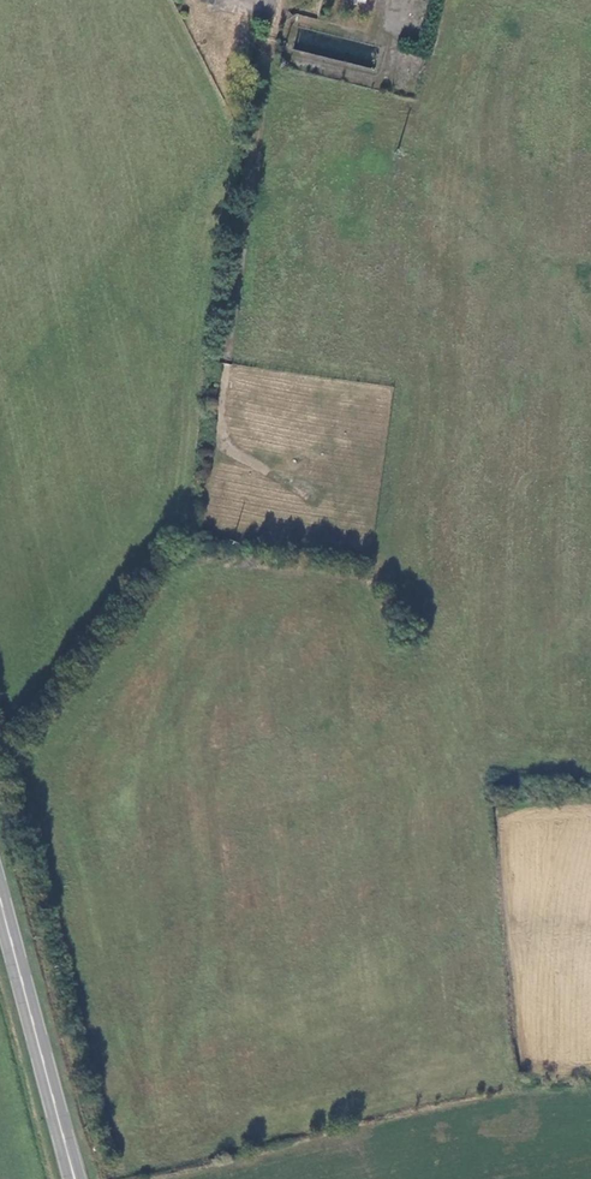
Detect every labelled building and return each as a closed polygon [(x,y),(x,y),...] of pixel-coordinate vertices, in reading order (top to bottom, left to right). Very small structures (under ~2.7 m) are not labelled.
[(336,0),(326,0),(323,8),(333,10),(336,0)] [(358,7),(354,5),(350,5),(346,7),(344,11),(344,15),(346,19),(350,21),(354,21),(358,19),(360,15),(360,11),(358,7)]
